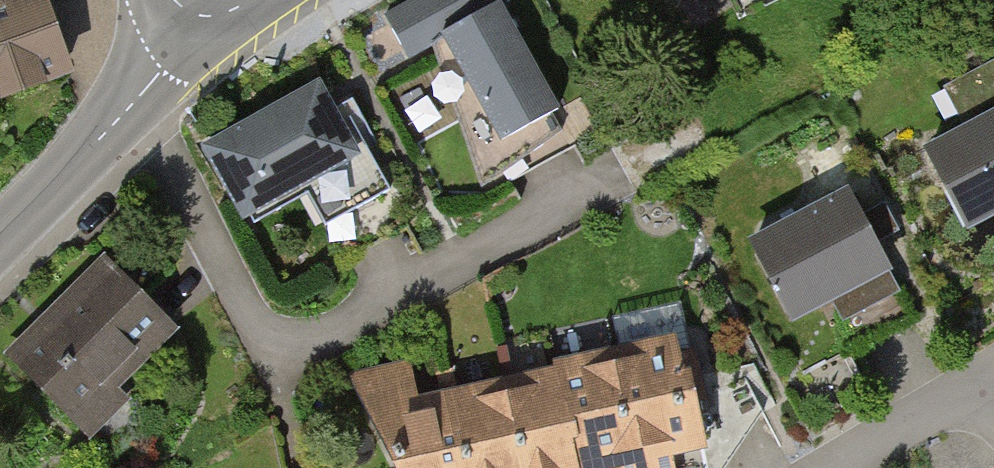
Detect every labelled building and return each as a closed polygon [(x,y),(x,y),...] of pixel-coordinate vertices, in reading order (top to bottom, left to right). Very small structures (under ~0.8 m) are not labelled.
[(69,64),(48,0),(0,0),(0,88),(69,64)] [(500,0),(413,0),(385,15),(407,57),(446,37),(478,95),(463,103),(505,182),(577,143),(500,0)] [(291,101),(208,147),(245,213),(323,170),(347,214),(391,189),(343,103),(304,125),(291,101)] [(931,152),(968,222),(993,208),(993,119),(931,152)] [(850,194),(754,245),(792,316),(888,265),(850,194)] [(105,262),(12,355),(75,418),(109,383),(168,326),(140,297),(167,270),(146,249),(118,276),(105,262)] [(668,338),(559,362),(560,369),(373,411),(403,467),(575,467),(568,436),(580,433),(588,467),(701,442),(687,378),(696,376),(692,357),(673,361),(668,338)]
